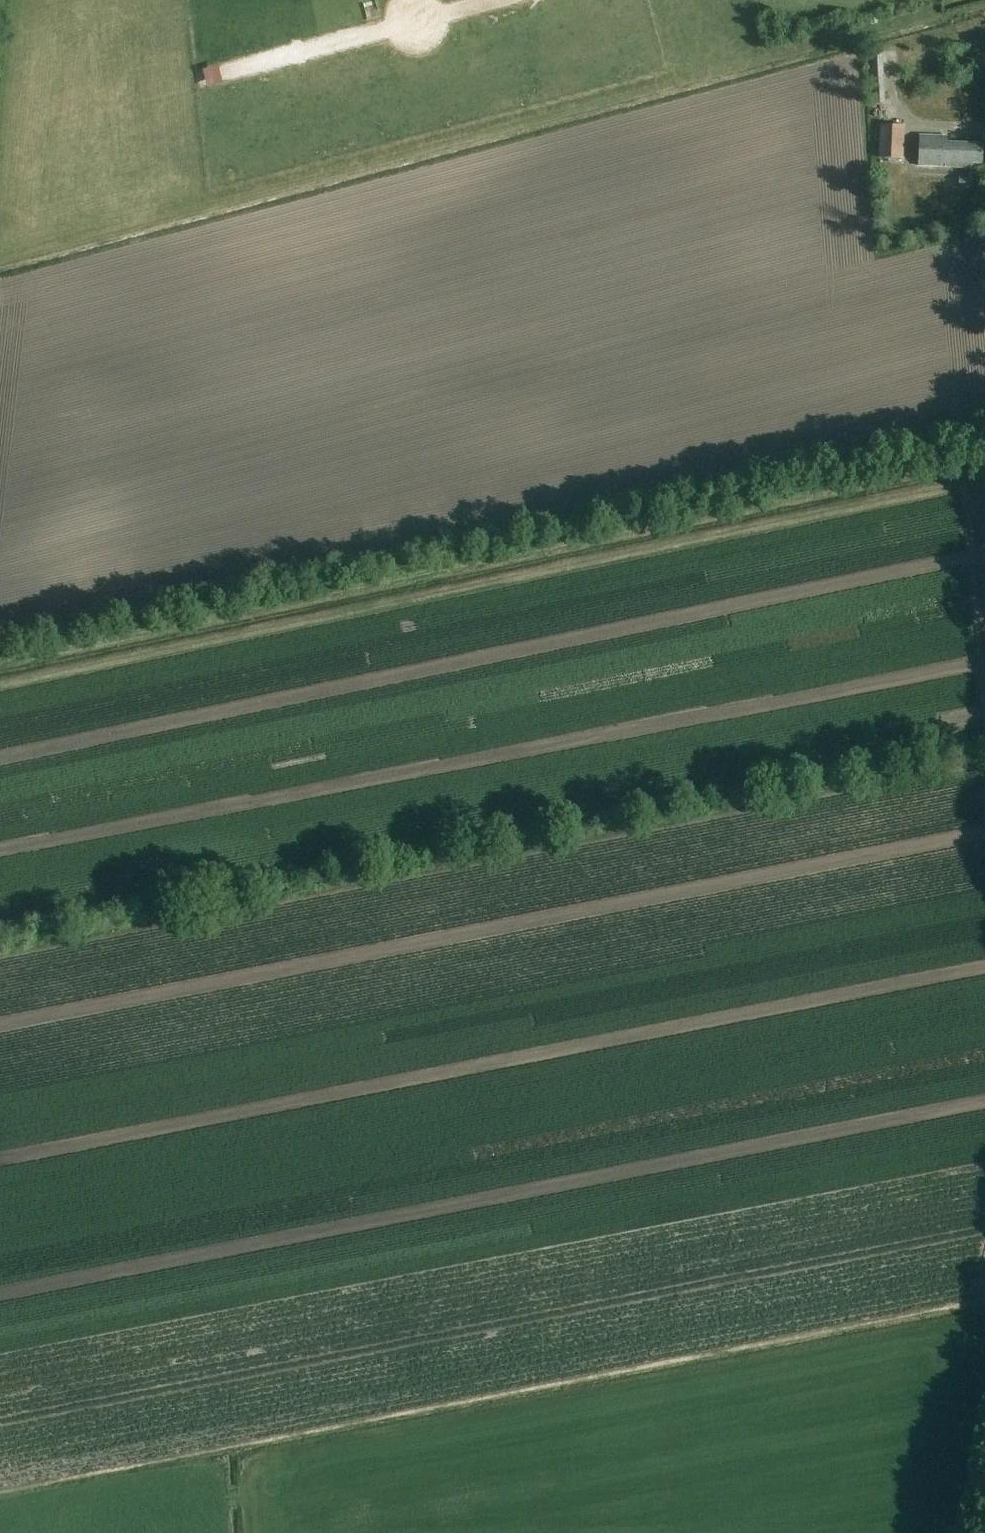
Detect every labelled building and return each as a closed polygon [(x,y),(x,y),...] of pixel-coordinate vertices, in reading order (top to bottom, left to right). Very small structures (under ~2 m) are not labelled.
[(880,132),(879,157),(903,158),(905,133),(880,132)] [(982,162),(983,144),(948,143),(948,136),(918,135),(917,165),(973,167),(973,162),(982,162)] [(970,188),(971,177),(958,177),(958,187),(970,188)]
